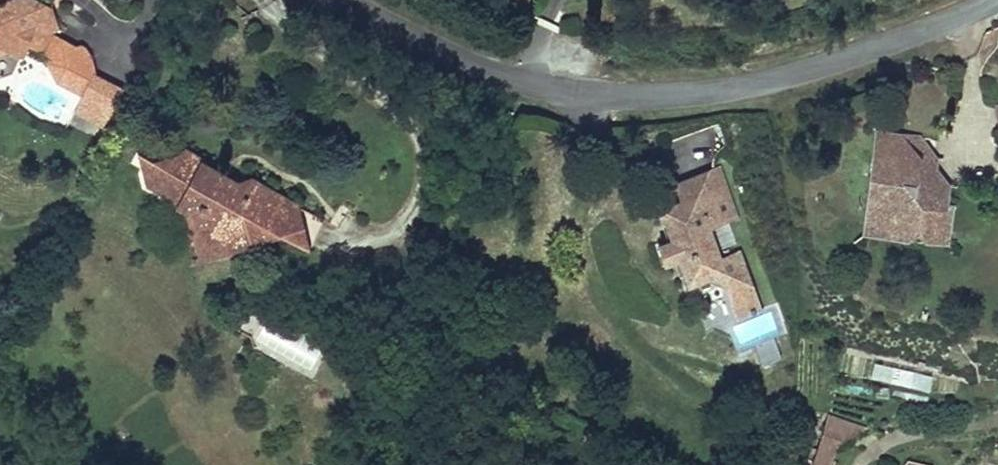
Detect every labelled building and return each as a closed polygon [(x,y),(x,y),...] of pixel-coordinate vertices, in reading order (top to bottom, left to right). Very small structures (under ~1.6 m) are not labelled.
[(10,57),(18,45),(34,52),(43,34),(45,31),(43,7),(30,0),(0,0),(0,53),(10,57)] [(35,62),(47,68),(60,43),(43,34),(34,52),(39,55),(35,62)] [(65,44),(60,43),(47,68),(80,86),(76,93),(66,111),(91,124),(112,84),(82,69),(82,64),(82,60),(81,57),(79,52),(74,48),(71,46),(65,44)] [(80,86),(47,68),(43,76),(76,93),(80,86)] [(934,220),(939,182),(929,180),(932,154),(914,136),(872,130),(861,218),(885,222),(894,238),(907,231),(911,240),(941,243),(944,221),(934,220)] [(220,169),(171,145),(166,154),(157,148),(140,155),(131,151),(125,164),(129,176),(144,174),(160,182),(156,189),(171,198),(175,210),(186,219),(191,231),(209,240),(238,226),(247,211),(260,216),(274,188),(232,166),(220,169)] [(948,182),(932,154),(929,180),(939,182),(934,220),(944,221),(948,182)] [(711,257),(701,226),(728,218),(712,168),(686,176),(692,195),(657,206),(667,236),(674,258),(681,281),(715,270),(724,298),(744,292),(731,251),(711,257)] [(286,234),(274,188),(260,216),(247,211),(238,226),(209,240),(191,231),(186,219),(175,210),(171,198),(156,189),(160,182),(144,174),(137,186),(161,199),(174,235),(211,253),(267,224),(286,234)] [(894,238),(885,222),(861,218),(859,234),(894,238)] [(911,240),(907,231),(894,238),(911,240)] [(674,258),(667,236),(647,242),(654,264),(674,258)] [(747,303),(744,292),(724,298),(728,310),(747,303)] [(262,322),(254,349),(315,366),(323,339),(262,322)] [(827,451),(854,432),(814,418),(806,444),(827,451)] [(827,451),(806,444),(800,459),(819,464),(822,464),(827,451)]
